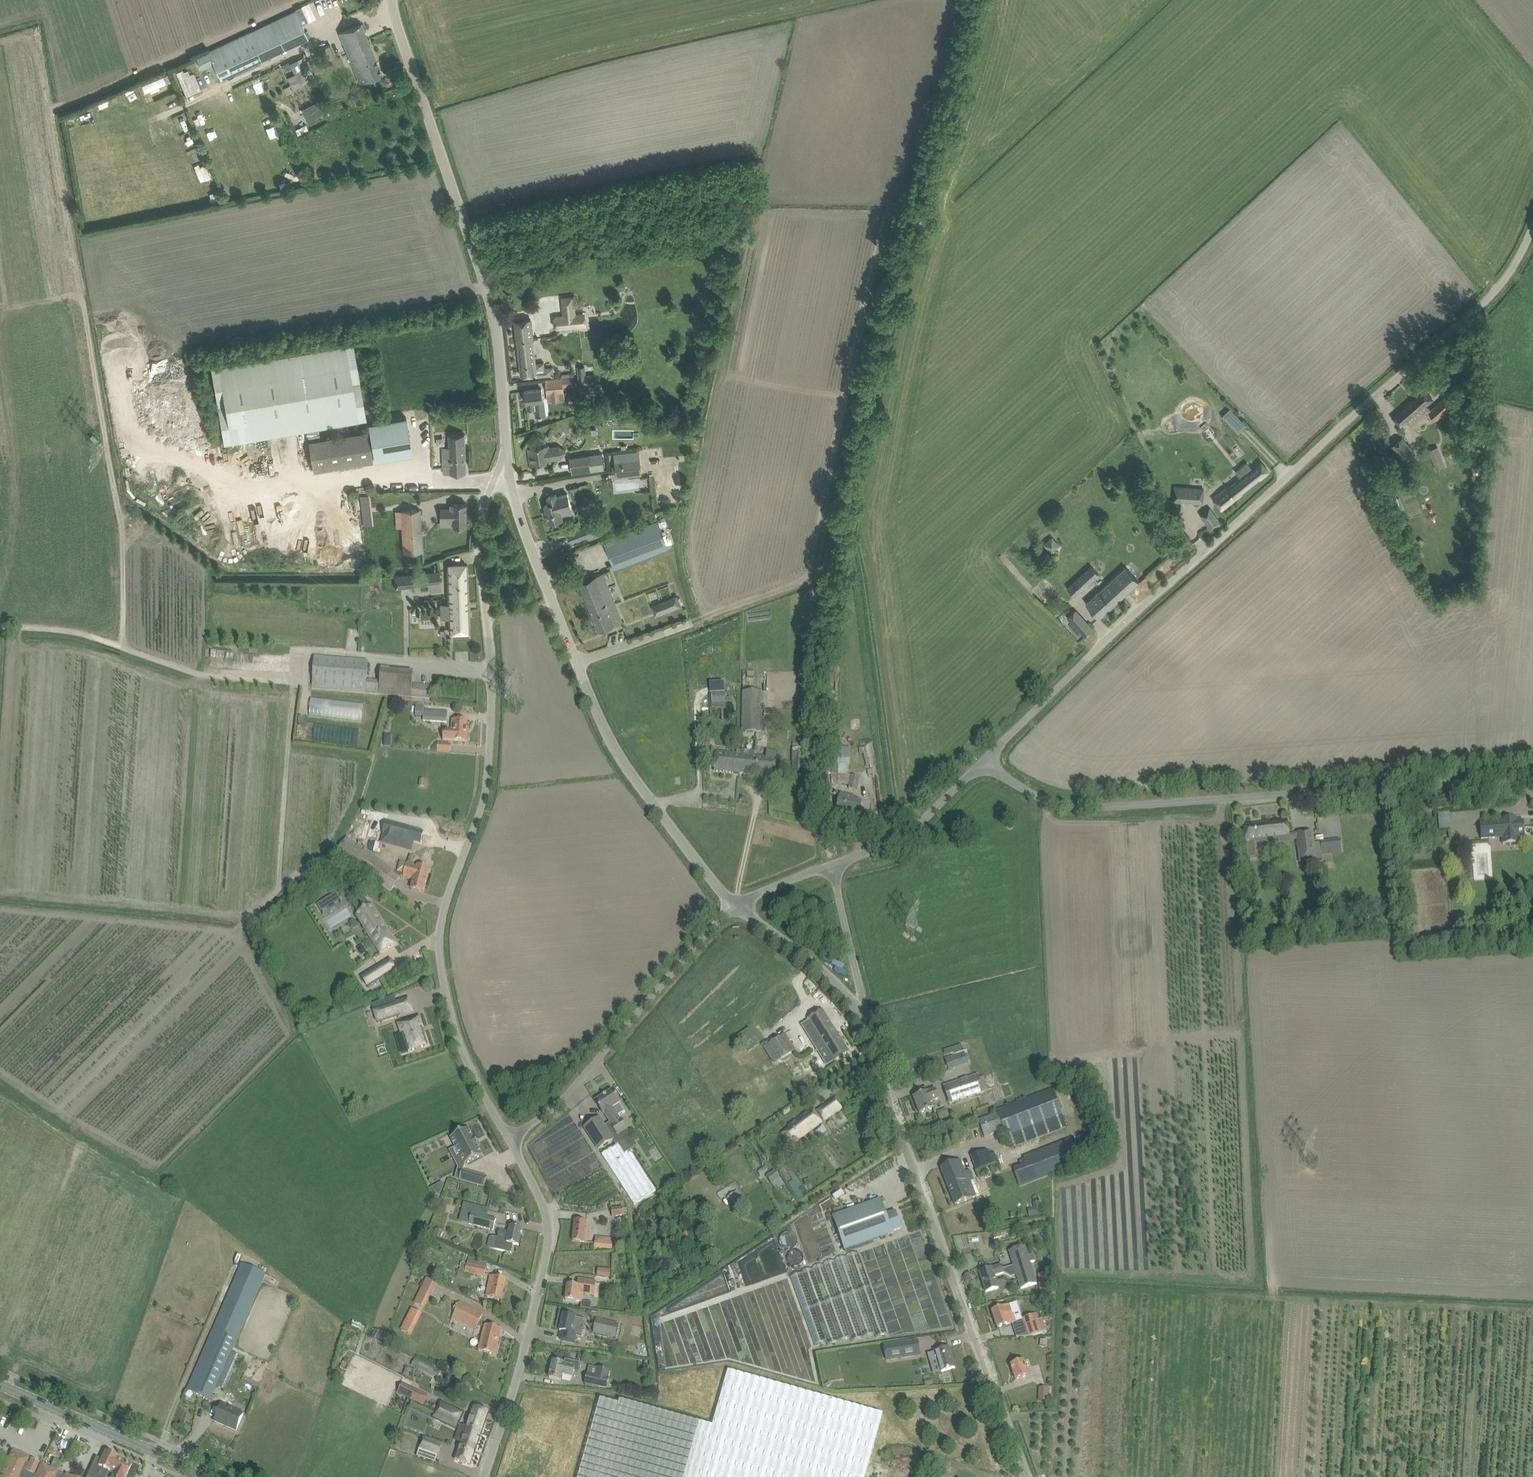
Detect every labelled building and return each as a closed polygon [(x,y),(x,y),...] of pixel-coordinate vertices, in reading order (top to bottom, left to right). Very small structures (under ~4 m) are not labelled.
[(301,6),(295,9),(296,10),(302,24),(308,21),(301,6)] [(213,64),(220,79),(308,37),(302,24),(296,10),(208,51),(213,64)] [(339,33),(360,83),(382,74),(361,23),(339,33)] [(326,46),(320,49),(324,58),(325,62),(331,60),(326,46)] [(213,64),(208,51),(196,57),(201,69),(213,64)] [(295,73),(287,77),(291,84),(299,80),(301,85),(308,81),(305,75),(299,63),(300,63),(299,61),(298,62),(297,60),(290,63),(295,73)] [(184,67),(177,70),(187,95),(194,92),(184,67)] [(316,102),(302,109),(306,117),(311,114),(313,118),(322,114),(316,102)] [(557,316),(558,328),(576,326),(575,314),(557,316)] [(515,321),(521,376),(536,374),(536,377),(554,375),(552,366),(545,367),(544,362),(536,363),(531,319),(515,321)] [(544,322),(546,331),(556,329),(554,320),(544,322)] [(211,368),(224,443),(366,419),(353,343),(211,368)] [(577,366),(579,387),(587,386),(595,385),(595,374),(586,374),(585,366),(577,366)] [(546,380),(547,394),(564,393),(562,378),(546,380)] [(523,392),(524,399),(525,399),(526,403),(527,403),(528,410),(544,408),(542,389),(524,391),(525,392),(523,392)] [(1436,421),(1452,406),(1445,398),(1431,410),(1427,405),(1433,400),(1424,390),(1393,417),(1402,427),(1424,407),(1428,411),(1427,411),(1436,421)] [(1230,408),(1222,416),(1239,434),(1247,426),(1230,408)] [(413,455),(406,418),(368,425),(374,462),(413,455)] [(306,430),(307,439),(319,438),(318,428),(313,429),(314,430),(306,430)] [(450,466),(443,466),(444,474),(466,473),(465,434),(449,435),(449,450),(443,450),(443,461),(450,461),(450,466)] [(1415,452),(1402,437),(1391,446),(1404,461),(1415,452)] [(561,459),(567,451),(559,445),(549,447),(549,445),(544,446),(528,448),(531,465),(552,462),(551,460),(561,459)] [(589,455),(569,458),(572,474),(592,471),(604,469),(601,453),(589,455)] [(642,471),(640,453),(616,456),(617,463),(622,463),(623,466),(629,466),(630,472),(642,471)] [(1435,462),(1438,469),(1446,466),(1444,459),(1435,462)] [(1240,477),(1213,498),(1222,509),(1269,472),(1260,460),(1251,468),(1252,470),(1241,478),(1240,477)] [(1174,486),(1173,501),(1182,502),(1182,501),(1192,502),(1192,503),(1202,503),(1203,488),(1174,486)] [(563,519),(561,510),(571,508),(568,494),(557,497),(557,495),(547,497),(548,497),(550,504),(544,505),(549,522),(563,519)] [(441,519),(454,519),(454,526),(466,526),(466,504),(451,504),(451,509),(441,508),(441,519)] [(1209,506),(1199,514),(1208,525),(1205,528),(1209,533),(1222,522),(1209,506)] [(395,527),(402,527),(404,553),(423,551),(420,509),(394,511),(395,527)] [(362,511),(364,526),(374,525),(372,510),(362,511)] [(604,541),(614,568),(667,547),(657,521),(604,541)] [(1053,535),(1044,537),(1046,547),(1055,546),(1053,535)] [(450,633),(469,632),(466,564),(447,565),(450,633)] [(1092,566),(1067,588),(1075,596),(1099,574),(1092,566)] [(1086,603),(1099,618),(1139,582),(1126,567),(1086,603)] [(439,571),(394,576),(395,588),(395,589),(428,585),(429,592),(441,591),(440,584),(440,576),(439,572),(439,571)] [(623,622),(604,573),(579,582),(598,631),(623,622)] [(652,606),(656,616),(681,606),(677,596),(652,606)] [(1084,620),(1076,627),(1085,637),(1093,630),(1084,620)] [(412,684),(413,671),(380,668),(380,680),(367,679),(368,661),(315,657),(312,688),(366,693),(411,697),(432,698),(433,686),(412,684)] [(742,731),(761,732),(761,691),(742,691),(742,731)] [(725,694),(712,694),(712,704),(726,704),(725,694)] [(310,715),(362,721),(364,703),(312,697),(310,715)] [(423,720),(447,722),(448,712),(424,710),(424,703),(416,703),(415,716),(423,716),(423,720)] [(764,718),(778,718),(778,709),(764,708),(764,718)] [(467,728),(467,720),(451,719),(451,728),(443,728),(442,740),(467,741),(468,728),(467,728)] [(830,741),(829,764),(832,764),(832,774),(832,784),(838,783),(850,786),(849,788),(857,790),(860,777),(852,775),(845,774),(838,773),(838,764),(849,764),(850,747),(840,747),(840,741),(830,741)] [(437,751),(450,752),(451,744),(438,743),(437,751)] [(864,765),(874,765),(873,746),(851,747),(851,759),(864,759),(864,765)] [(792,748),(792,772),(805,771),(805,748),(792,748)] [(716,753),(714,771),(745,774),(747,756),(754,756),(755,751),(743,750),(742,755),(736,755),(726,754),(716,753)] [(747,756),(745,774),(775,777),(776,767),(777,759),(754,756),(747,756)] [(855,800),(856,796),(841,793),(836,813),(851,817),(852,814),(859,816),(862,802),(855,800)] [(1440,828),(1451,828),(1450,811),(1440,811),(1440,828)] [(1501,822),(1480,823),(1481,838),(1502,837),(1517,836),(1525,835),(1524,820),(1516,821),(1516,818),(1501,819),(1501,822)] [(421,843),(424,832),(387,821),(383,833),(385,833),(382,842),(411,850),(413,841),(421,843)] [(1287,821),(1244,826),(1245,836),(1246,841),(1248,857),(1258,856),(1256,840),(1289,836),(1287,821)] [(1312,831),(1296,833),(1298,849),(1303,848),(1305,862),(1322,860),(1320,842),(1313,843),(1312,831)] [(335,853),(383,885),(391,891),(402,875),(347,837),(335,853)] [(1321,841),(1323,855),(1342,852),(1340,838),(1321,841)] [(411,889),(423,892),(429,869),(418,866),(417,868),(407,865),(404,877),(414,880),(411,889)] [(319,901),(322,908),(342,900),(339,893),(319,901)] [(355,915),(375,945),(380,954),(396,943),(372,905),(370,906),(363,895),(351,902),(358,913),(355,915)] [(1525,918),(1525,927),(1532,926),(1532,918),(1525,918)] [(368,987),(385,976),(379,966),(361,976),(368,987)] [(401,1015),(397,1002),(374,1010),(379,1023),(401,1015)] [(800,1023),(815,1048),(816,1048),(827,1066),(849,1052),(822,1009),(800,1023)] [(428,1045),(422,1026),(423,1026),(419,1017),(398,1024),(401,1033),(402,1033),(408,1051),(428,1045)] [(738,1036),(742,1041),(752,1034),(749,1029),(738,1036)] [(769,1043),(780,1060),(796,1050),(785,1033),(769,1043)] [(964,1043),(944,1050),(950,1069),(970,1062),(964,1043)] [(984,1092),(978,1074),(943,1086),(949,1104),(984,1092)] [(755,1077),(756,1087),(768,1086),(767,1076),(755,1077)] [(917,1091),(918,1095),(913,1097),(920,1113),(937,1107),(934,1101),(940,1099),(936,1089),(928,1092),(926,1087),(917,1091)] [(1003,1129),(1010,1147),(1067,1126),(1052,1089),(996,1110),(997,1113),(978,1120),(984,1136),(1003,1129)] [(611,1123),(610,1123),(616,1133),(626,1126),(620,1117),(619,1117),(618,1116),(625,1111),(620,1103),(621,1102),(613,1090),(595,1101),(604,1114),(604,1113),(611,1123)] [(818,1110),(824,1120),(842,1107),(835,1098),(818,1110)] [(1084,1102),(1088,1112),(1096,1109),(1093,1099),(1084,1102)] [(946,1107),(936,1111),(939,1119),(950,1115),(946,1107)] [(782,1130),(790,1142),(821,1122),(813,1109),(806,1113),(807,1115),(803,1117),(802,1115),(782,1130)] [(584,1127),(599,1149),(614,1139),(600,1118),(584,1127)] [(531,1147),(557,1193),(603,1168),(578,1122),(573,1125),(573,1124),(555,1133),(555,1134),(531,1147)] [(815,1131),(820,1137),(827,1132),(822,1126),(815,1131)] [(954,1130),(959,1142),(966,1139),(962,1127),(954,1130)] [(482,1155),(477,1145),(478,1144),(474,1137),(473,1138),(468,1128),(451,1138),(456,1147),(458,1146),(462,1153),(460,1154),(465,1164),(482,1155)] [(1079,1158),(1074,1145),(1071,1138),(1023,1157),(1026,1164),(1014,1169),(1020,1186),(1081,1162),(1079,1158)] [(602,1154),(635,1204),(656,1190),(624,1140),(602,1154)] [(993,1164),(989,1154),(987,1149),(971,1155),(977,1170),(993,1164)] [(941,1167),(955,1205),(976,1197),(970,1183),(975,1181),(970,1170),(965,1172),(960,1160),(941,1167)] [(485,1187),(487,1177),(462,1170),(460,1180),(485,1187)] [(766,1175),(777,1190),(785,1184),(775,1170),(766,1175)] [(729,1197),(734,1205),(743,1198),(738,1191),(729,1197)] [(488,1192),(478,1193),(480,1202),(484,1201),(483,1199),(489,1198),(488,1192)] [(832,1216),(845,1250),(893,1233),(892,1231),(902,1228),(896,1211),(886,1214),(881,1199),(832,1216)] [(470,1223),(494,1229),(496,1219),(480,1215),(482,1209),(464,1204),(462,1210),(465,1210),(462,1221),(470,1223)] [(612,1208),(613,1216),(625,1215),(623,1207),(612,1208)] [(1041,1208),(1029,1210),(1030,1216),(1042,1214),(1041,1208)] [(573,1241),(583,1242),(587,1242),(589,1229),(586,1229),(587,1221),(575,1220),(573,1241)] [(509,1232),(499,1230),(495,1249),(511,1253),(513,1244),(519,1245),(523,1229),(511,1226),(509,1232)] [(594,1247),(618,1250),(619,1238),(595,1235),(594,1247)] [(1037,1284),(1030,1261),(1035,1260),(1033,1253),(1028,1254),(1011,1260),(1013,1265),(1003,1268),(1002,1265),(992,1268),(989,1269),(980,1272),(986,1292),(996,1289),(999,1288),(995,1276),(1004,1273),(1006,1273),(1008,1274),(1010,1276),(1016,1274),(1021,1289),(1037,1284)] [(469,1256),(465,1272),(484,1276),(486,1268),(488,1262),(478,1260),(479,1259),(469,1256)] [(191,1380),(187,1389),(211,1400),(215,1390),(217,1386),(228,1360),(232,1351),(258,1291),(266,1272),(242,1262),(234,1281),(191,1380)] [(597,1276),(610,1278),(611,1269),(598,1268),(597,1276)] [(798,1275),(811,1344),(871,1334),(869,1325),(863,1326),(862,1321),(856,1322),(854,1313),(855,1313),(852,1295),(822,1301),(821,1294),(814,1296),(810,1272),(798,1275)] [(1039,1274),(1041,1294),(1051,1293),(1049,1273),(1039,1274)] [(486,1296),(502,1299),(506,1278),(491,1275),(486,1296)] [(415,1302),(425,1307),(433,1289),(437,1283),(427,1278),(423,1284),(415,1302)] [(566,1300),(576,1301),(582,1302),(583,1293),(595,1295),(596,1281),(578,1279),(577,1285),(568,1284),(566,1300)] [(453,1317),(476,1329),(483,1313),(460,1302),(453,1317)] [(1009,1305),(992,1310),(998,1328),(1017,1321),(1014,1311),(1017,1310),(1015,1303),(1009,1305)] [(401,1329),(411,1334),(422,1312),(412,1307),(401,1329)] [(560,1328),(560,1331),(562,1331),(560,1339),(572,1342),(572,1341),(574,1333),(582,1335),(583,1329),(584,1329),(586,1319),(575,1317),(563,1314),(560,1328)] [(1022,1319),(1028,1336),(1046,1330),(1043,1318),(1038,1320),(1036,1314),(1022,1319)] [(615,1337),(619,1323),(596,1318),(593,1332),(615,1337)] [(479,1350),(486,1352),(496,1354),(502,1329),(485,1325),(479,1350)] [(376,1328),(372,1336),(379,1340),(383,1332),(376,1328)] [(694,1349),(689,1349),(690,1361),(724,1357),(722,1335),(703,1337),(704,1339),(693,1340),(694,1349)] [(918,1340),(884,1345),(886,1359),(920,1354),(918,1340)] [(935,1351),(928,1354),(930,1361),(938,1359),(941,1371),(945,1370),(955,1368),(949,1347),(940,1350),(935,1351)] [(228,1360),(217,1386),(225,1389),(233,1372),(235,1372),(242,1356),(232,1351),(228,1360)] [(415,1358),(412,1365),(416,1367),(438,1378),(441,1371),(420,1360),(415,1358)] [(564,1364),(553,1361),(549,1378),(561,1380),(562,1375),(573,1377),(574,1370),(579,1371),(581,1362),(565,1359),(564,1364)] [(1010,1364),(1016,1379),(1029,1375),(1023,1360),(1010,1364)] [(609,1377),(610,1370),(597,1367),(597,1368),(589,1366),(588,1373),(587,1373),(585,1384),(607,1389),(610,1378),(609,1377)] [(882,1413),(728,1369),(712,1426),(620,1399),(619,1403),(600,1398),(578,1476),(864,1476),(882,1413)] [(397,1392),(423,1405),(428,1394),(403,1382),(397,1392)] [(1038,1400),(1048,1401),(1049,1388),(1039,1388),(1038,1400)] [(214,1421),(236,1430),(244,1413),(230,1407),(232,1402),(224,1398),(214,1421)] [(442,1402),(434,1418),(440,1420),(448,1424),(456,1428),(460,1419),(453,1416),(456,1409),(442,1402)] [(482,1433),(489,1412),(473,1407),(466,1428),(482,1433)] [(471,1465),(480,1439),(482,1433),(466,1428),(455,1459),(471,1465)] [(420,1448),(417,1456),(431,1461),(434,1453),(429,1451),(432,1440),(423,1437),(420,1448)] [(87,1476),(90,1476),(126,1476),(128,1472),(132,1463),(115,1455),(106,1451),(102,1459),(96,1456),(87,1476)] [(58,1471),(41,1463),(37,1473),(36,1475),(33,1474),(36,1468),(29,1464),(26,1470),(23,1469),(24,1467),(22,1466),(24,1462),(27,1463),(29,1457),(17,1452),(12,1461),(6,1475),(5,1474),(3,1476),(55,1476),(58,1471)]
